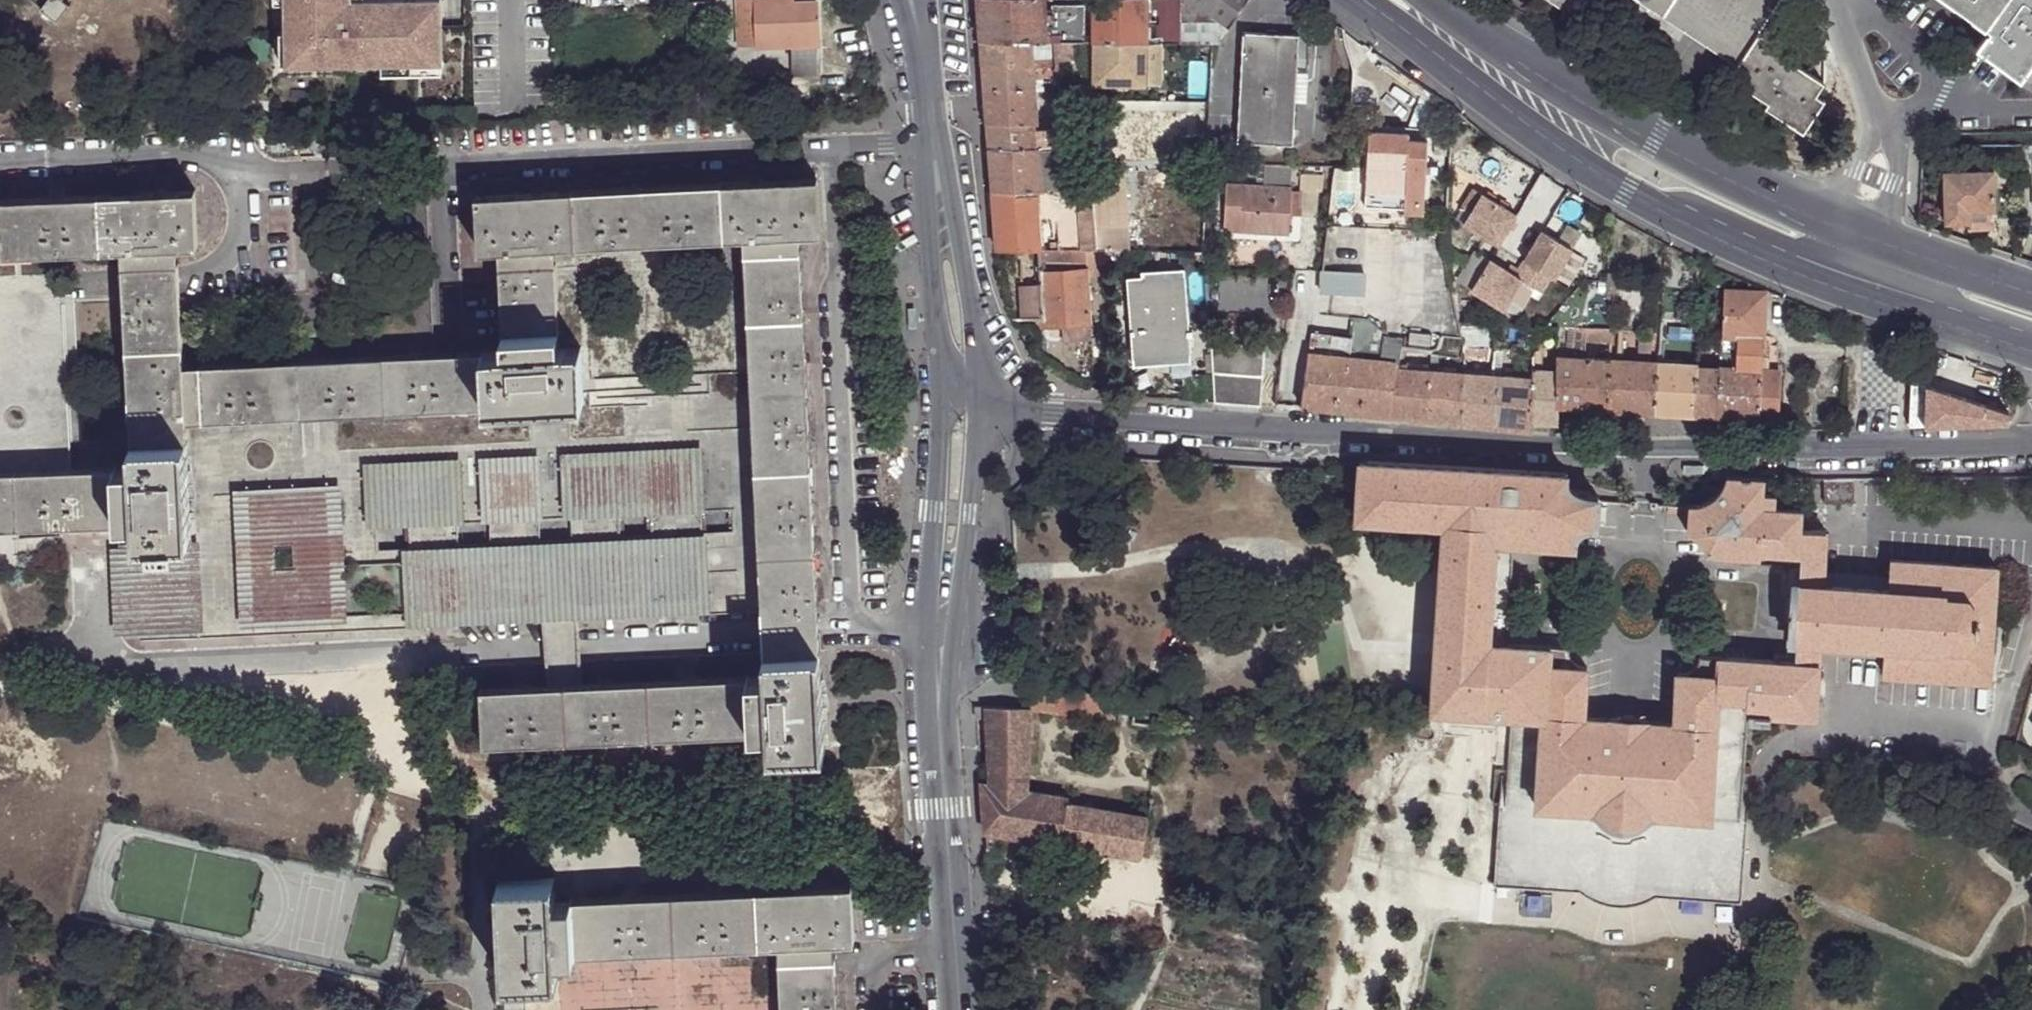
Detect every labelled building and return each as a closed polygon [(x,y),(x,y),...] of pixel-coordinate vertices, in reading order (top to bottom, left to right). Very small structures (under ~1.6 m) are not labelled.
[(41,2),(58,15),(70,0),(43,0),(41,2)] [(289,33),(294,33),(295,64),(445,59),(443,0),(288,0),(289,33)] [(757,0),(739,0),(740,46),(758,45),(757,0)] [(758,45),(791,45),(817,44),(817,2),(795,3),(795,0),(757,0),(758,45)] [(981,42),(1030,42),(1057,42),(1084,42),(1085,42),(1086,7),(1053,7),(1053,11),(1043,11),(1043,0),(979,0),(981,42)] [(1094,43),(1148,42),(1148,0),(1094,0),(1094,43)] [(1181,22),(1220,22),(1230,27),(1248,0),(1181,0),(1181,22)] [(1570,14),(1580,0),(1548,0),(1570,14)] [(1758,35),(1780,0),(1638,0),(1736,65),(1758,35)] [(1941,0),(1984,31),(1985,30),(1989,33),(1977,51),(2018,80),(2031,61),(2031,0),(1941,0)] [(1220,22),(1181,22),(1181,35),(1180,43),(1212,43),(1218,43),(1220,22)] [(1243,43),(1299,43),(1299,35),(1244,32),(1243,43)] [(1180,43),(1181,35),(1167,35),(1168,43),(1180,43)] [(1783,52),(1758,35),(1736,65),(1746,72),(1737,84),(1769,104),(1765,109),(1802,133),(1824,102),(1814,97),(1824,84),(1794,66),(1798,59),(1785,50),(1783,52)] [(981,42),(983,67),(1029,64),(1030,73),(1038,72),(1036,64),(1031,64),(1030,42),(981,42)] [(1057,42),(1057,61),(1080,61),(1084,42),(1057,42)] [(1148,42),(1094,43),(1095,86),(1148,85),(1148,42)] [(1163,43),(1148,42),(1148,85),(1163,85),(1163,43)] [(1293,143),(1299,43),(1243,43),(1238,141),(1293,143)] [(817,44),(791,45),(793,75),(818,75),(817,44)] [(1038,72),(1057,69),(1057,61),(1036,64),(1038,72)] [(983,67),(985,93),(1033,90),(1032,79),(1053,79),(1053,88),(1058,88),(1057,69),(1038,72),(1030,73),(1029,64),(983,67)] [(1048,97),(1051,96),(1058,95),(1058,88),(1053,88),(1046,88),(1048,97)] [(985,93),(986,126),(1033,124),(1060,123),(1058,95),(1051,96),(1051,102),(1046,102),(1046,92),(1033,93),(1033,90),(985,93)] [(986,126),(988,152),(1053,147),(1052,128),(1032,129),(1033,124),(986,126)] [(1370,125),(1370,130),(1410,131),(1410,139),(1429,141),(1429,129),(1370,125)] [(1410,131),(1370,130),(1366,207),(1405,209),(1405,213),(1424,215),(1429,141),(1410,139),(1410,131)] [(1130,250),(1126,174),(1095,176),(1088,176),(1088,174),(1057,175),(1056,147),(1053,147),(988,152),(992,195),(996,252),(1039,252),(1039,245),(1037,208),(1077,206),(1080,251),(1099,251),(1130,250)] [(1292,168),(1266,167),(1265,186),(1226,184),(1223,232),(1288,235),(1290,215),(1301,215),(1303,194),(1290,194),(1291,186),(1292,168)] [(1942,224),(1968,224),(1968,213),(1992,214),(1992,173),(1971,173),(1971,168),(1961,168),(1961,173),(1942,173),(1942,224)] [(646,187),(571,191),(475,196),(477,253),(498,252),(554,249),(575,247),(649,244),(724,240),(742,239),(800,236),(821,235),(818,179),(720,183),(646,187)] [(57,254),(101,253),(120,252),(121,267),(176,264),(176,250),(196,249),(194,191),(96,197),(0,202),(0,257),(57,254)] [(1472,217),(1465,229),(1501,248),(1518,217),(1473,194),(1463,212),(1472,217)] [(1968,213),(1968,224),(1992,225),(1992,214),(1968,213)] [(1543,233),(1519,278),(1474,255),(1459,284),(1521,319),(1537,290),(1543,292),(1553,276),(1557,279),(1572,249),(1543,233)] [(742,239),(746,323),(750,387),(750,398),(754,473),(758,555),(760,605),(761,614),(762,637),(763,656),(820,653),(819,634),(818,602),(815,552),(811,470),(807,395),(803,320),(800,236),(742,239)] [(1039,245),(1039,252),(1059,252),(1060,243),(1039,245)] [(1060,243),(1059,252),(1073,252),(1073,243),(1060,243)] [(501,302),(558,299),(556,276),(554,249),(498,252),(501,302)] [(1087,271),(1107,270),(1105,251),(1099,251),(1080,251),(1073,252),(1059,252),(1039,252),(1042,326),(1059,325),(1087,323),(1091,323),(1087,271)] [(122,285),(125,350),(180,347),(177,282),(176,264),(121,267),(122,285)] [(1321,269),(1321,291),(1365,292),(1365,269),(1321,269)] [(1134,367),(1189,364),(1185,272),(1143,274),(1143,281),(1129,281),(1134,367)] [(1721,335),(1721,337),(1760,338),(1762,299),(1761,292),(1723,291),(1721,335)] [(1596,303),(1610,303),(1610,295),(1596,295),(1596,303)] [(501,302),(503,334),(559,333),(558,299),(501,302)] [(1494,336),(1494,323),(1469,322),(1457,322),(1461,334),(1494,336)] [(1087,323),(1059,325),(1060,341),(1088,340),(1087,323)] [(1664,339),(1698,340),(1698,333),(1699,323),(1665,323),(1664,339)] [(1301,407),(1388,417),(1393,368),(1394,360),(1351,356),(1354,330),(1310,324),(1301,407)] [(1569,328),(1557,327),(1555,358),(1569,359),(1569,328)] [(1575,341),(1583,341),(1584,329),(1575,330),(1575,341)] [(1583,341),(1610,343),(1610,330),(1584,329),(1583,341)] [(504,352),(482,353),(485,409),(584,405),(582,394),(581,348),(560,349),(559,333),(503,334),(504,352)] [(1698,342),(1721,344),(1721,337),(1721,335),(1698,333),(1698,340),(1698,342)] [(1718,418),(1759,420),(1759,370),(1760,354),(1760,338),(1721,337),(1721,344),(1721,346),(1733,346),(1733,352),(1736,353),(1736,369),(1720,368),(1720,369),(1718,418)] [(1263,346),(1209,343),(1214,401),(1259,403),(1263,346)] [(130,468),(113,468),(116,525),(132,525),(134,544),(190,541),(188,512),(184,443),(184,424),(200,424),(301,419),(326,418),(385,415),(485,409),(482,353),(433,355),(403,357),(382,358),(324,361),(298,362),(269,364),(196,367),(181,367),(180,347),(125,350),(129,445),(130,468)] [(1557,424),(1558,408),(1556,408),(1556,374),(1543,373),(1543,349),(1531,349),(1530,380),(1531,423),(1533,423),(1557,424)] [(1492,350),(1492,360),(1502,361),(1503,351),(1492,350)] [(1556,408),(1558,408),(1608,410),(1609,361),(1569,359),(1555,358),(1556,374),(1556,408)] [(1609,361),(1608,410),(1650,413),(1650,364),(1609,361)] [(1650,413),(1657,414),(1658,364),(1650,364),(1650,413)] [(1657,414),(1697,416),(1698,368),(1698,366),(1658,364),(1657,414)] [(1388,417),(1428,422),(1430,370),(1397,368),(1393,368),(1388,417)] [(1697,416),(1718,418),(1720,369),(1698,368),(1697,416)] [(1428,422),(1459,425),(1461,374),(1430,370),(1428,422)] [(1759,370),(1759,420),(1777,421),(1779,371),(1759,370)] [(1459,425),(1488,428),(1491,377),(1461,374),(1459,425)] [(1532,433),(1533,423),(1531,423),(1530,380),(1491,377),(1488,428),(1532,433)] [(1911,382),(1909,428),(1957,426),(2006,424),(2007,413),(1911,382)] [(582,394),(584,405),(485,409),(385,415),(326,418),(301,419),(200,424),(184,424),(184,443),(188,512),(190,541),(194,628),(194,640),(542,624),(576,621),(703,614),(761,614),(760,605),(758,555),(754,473),(750,398),(750,387),(707,389),(627,392),(582,394)] [(1564,473),(1360,459),(1358,517),(1435,524),(1435,534),(1444,535),(1432,707),(1511,712),(1543,715),(1538,805),(1595,808),(1600,811),(1606,816),(1614,820),(1623,821),(1632,822),(1639,820),(1652,813),(1710,816),(1720,696),(1747,699),(1746,710),(1749,719),(1814,724),(1820,651),(1821,642),(1797,639),(1796,654),(1772,652),(1772,660),(1718,656),(1717,674),(1678,672),(1674,721),(1649,720),(1649,718),(1609,715),(1609,717),(1584,715),(1587,665),(1583,664),(1550,663),(1551,645),(1491,640),(1498,541),(1574,546),(1575,542),(1579,534),(1586,529),(1595,527),(1598,496),(1577,490),(1564,473)] [(113,468),(13,472),(0,473),(0,531),(15,530),(116,525),(113,468)] [(1690,503),(1689,505),(1686,532),(1689,532),(1697,537),(1703,545),(1705,555),(1773,561),(1774,555),(1783,556),(1781,568),(1802,570),(1801,581),(1824,583),(1824,573),(1827,531),(1802,529),(1804,509),(1776,507),(1777,477),(1726,474),(1725,478),(1720,489),(1712,497),(1701,502),(1690,503)] [(1854,477),(1825,477),(1824,502),(1854,502),(1854,477)] [(132,525),(116,525),(121,633),(194,628),(190,541),(134,544),(132,525)] [(1890,559),(1889,577),(1888,588),(1965,592),(1980,610),(1977,637),(1960,651),(1883,647),(1883,656),(1882,673),(1988,681),(1994,567),(1890,559)] [(1824,573),(1824,583),(1888,588),(1889,577),(1824,573)] [(1797,639),(1801,581),(1799,581),(1799,578),(1794,578),(1789,641),(1794,641),(1794,639),(1797,639)] [(1824,583),(1801,581),(1797,639),(1821,642),(1883,647),(1960,651),(1977,637),(1980,610),(1965,592),(1888,588),(1824,583)] [(1883,647),(1821,642),(1820,651),(1883,656),(1883,647)] [(1568,646),(1551,645),(1550,663),(1583,664),(1575,661),(1570,654),(1568,646)] [(820,665),(820,653),(763,656),(764,668),(765,677),(747,678),(749,735),(767,733),(767,754),(824,751),(820,665)] [(1688,670),(1678,672),(1717,674),(1718,656),(1701,655),(1696,664),(1688,670)] [(747,678),(659,682),(580,686),(562,687),(546,688),(479,692),(482,748),(548,745),(564,744),(583,743),(661,739),(749,735),(747,678)] [(982,780),(985,829),(1142,857),(1149,818),(1069,804),(1070,797),(1038,791),(1034,739),(1031,710),(1039,710),(1114,721),(1118,694),(1010,687),(1010,706),(985,706),(991,781),(982,780)] [(1543,715),(1511,712),(1506,803),(1501,803),(1495,884),(1580,890),(1585,893),(1598,901),(1613,906),(1628,906),(1643,903),(1657,895),(1741,901),(1747,820),(1741,820),(1749,719),(1746,710),(1747,699),(1720,696),(1710,816),(1652,813),(1651,833),(1633,837),(1628,839),(1625,840),(1621,840),(1617,840),(1614,838),(1610,835),(1594,834),(1595,808),(1538,805),(1543,715)] [(1031,710),(1034,739),(1053,737),(1052,720),(1044,720),(1039,710),(1031,710)] [(1422,726),(1422,727),(1421,728),(1419,732),(1420,736),(1420,738),(1421,740),(1424,742),(1426,743),(1430,744),(1433,743),(1435,741),(1437,740),(1439,737),(1439,734),(1439,731),(1438,729),(1435,726),(1432,724),(1428,724),(1425,725),(1422,726)] [(1633,837),(1632,822),(1623,821),(1614,820),(1610,835),(1614,838),(1617,840),(1621,840),(1625,840),(1628,839),(1633,837)] [(496,886),(501,983),(558,980),(557,959),(574,958),(570,901),(554,902),(552,882),(496,886)] [(775,947),(833,944),(851,942),(849,886),(754,891),(654,896),(570,901),(574,958),(658,954),(757,948),(775,947)] [(833,944),(775,947),(779,1009),(836,1009),(833,944)] [(525,1009),(779,1009),(775,947),(757,948),(658,954),(574,958),(557,959),(558,980),(501,983),(502,1006),(520,1005),(525,1005),(525,1009)]
